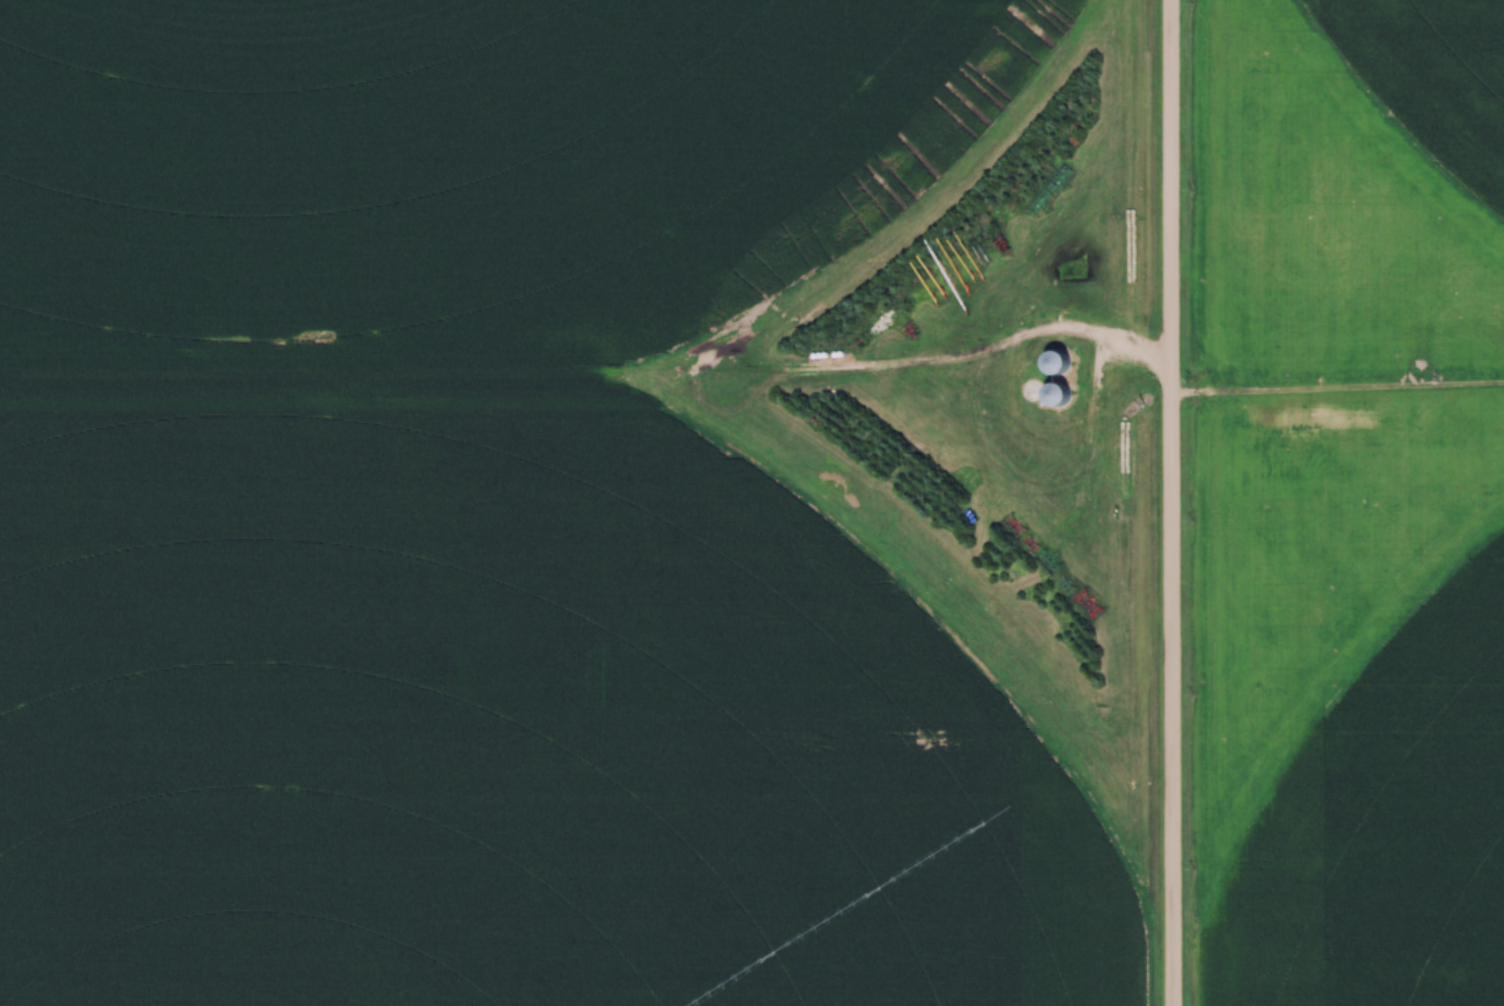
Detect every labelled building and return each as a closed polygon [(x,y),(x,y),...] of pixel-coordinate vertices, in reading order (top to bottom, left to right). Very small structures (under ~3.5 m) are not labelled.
[(1051,352),(1044,371),(1061,376),(1068,358),(1051,352)] [(1057,384),(1044,400),(1056,411),(1070,395),(1057,384)]
